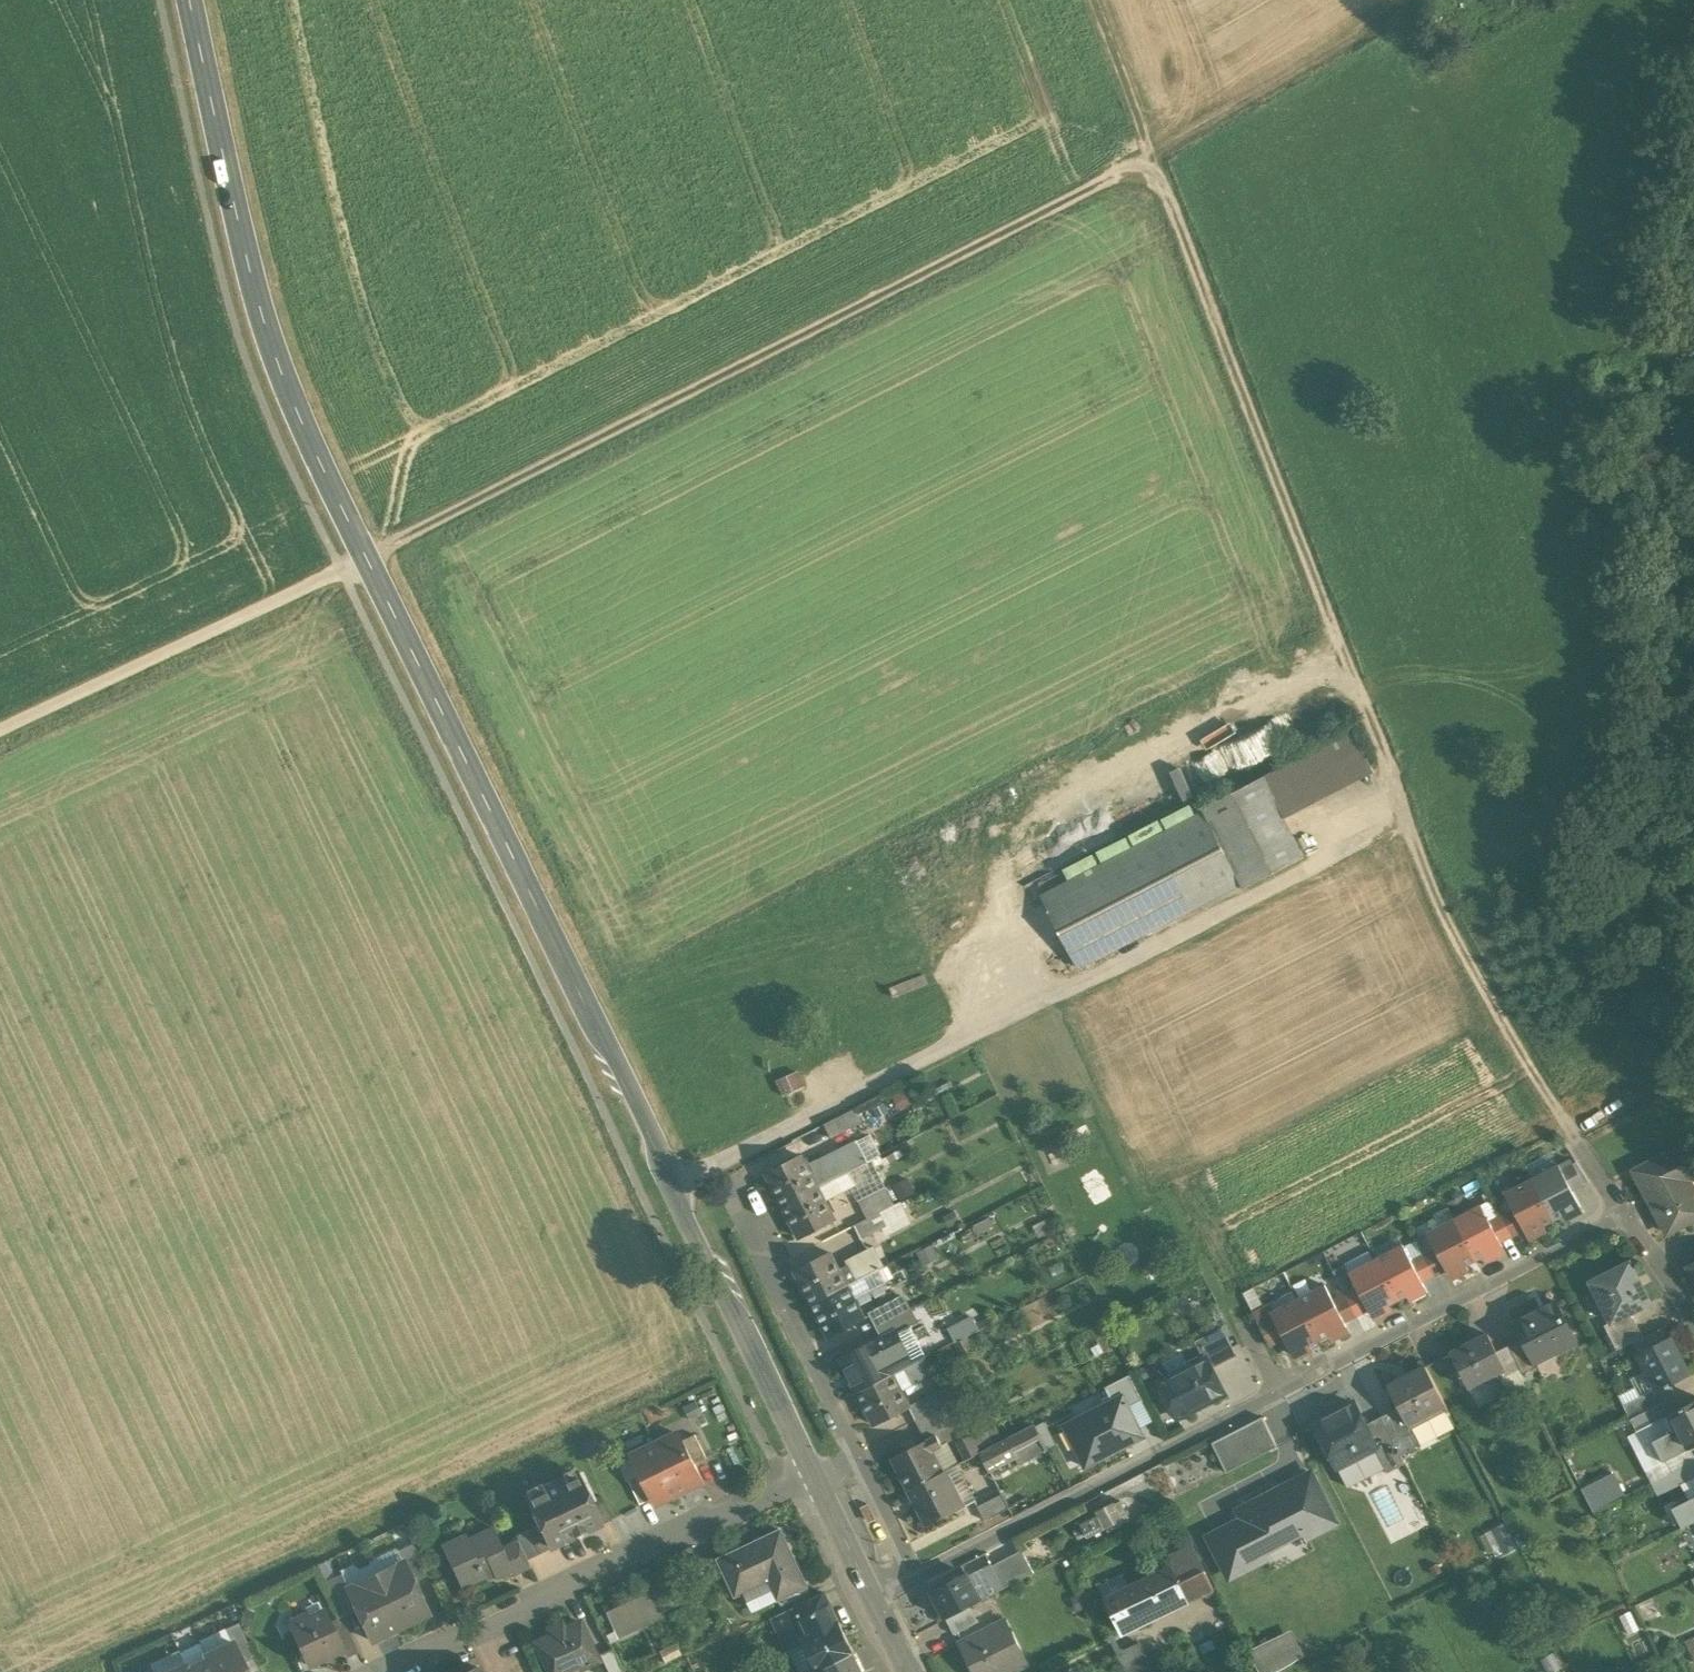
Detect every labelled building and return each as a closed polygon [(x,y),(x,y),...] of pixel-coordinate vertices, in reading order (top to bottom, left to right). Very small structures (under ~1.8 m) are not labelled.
[(1349,733),(1296,760),(1317,801),(1370,774),(1349,733)] [(1296,760),(1202,808),(1203,810),(1242,885),(1243,888),(1305,857),(1285,818),(1317,801),(1296,760)] [(1164,797),(1192,784),(1187,774),(1159,787),(1164,797)] [(1203,810),(1040,894),(1079,969),(1242,885),(1203,810)] [(784,1093),(807,1082),(800,1067),(777,1078),(784,1093)] [(855,1109),(825,1125),(833,1141),(863,1125),(855,1109)] [(1634,1171),(1667,1233),(1693,1219),(1693,1205),(1679,1177),(1693,1169),(1693,1148),(1690,1141),(1634,1171)] [(858,1143),(812,1167),(816,1175),(811,1177),(801,1158),(768,1175),(784,1207),(818,1190),(850,1173),(869,1163),(858,1143)] [(873,1162),(880,1175),(889,1170),(882,1156),(873,1162)] [(1589,1182),(1576,1161),(1573,1163),(1584,1184),(1589,1182)] [(858,1201),(885,1186),(880,1175),(873,1162),(869,1163),(850,1173),(857,1185),(852,1188),(858,1201)] [(1573,1163),(1561,1169),(1572,1190),(1584,1184),(1573,1163)] [(1559,1165),(1532,1179),(1553,1221),(1580,1207),(1572,1190),(1561,1169),(1559,1165)] [(824,1202),(852,1188),(857,1185),(850,1173),(818,1190),(824,1202)] [(1532,1179),(1505,1193),(1513,1209),(1524,1230),(1526,1235),(1553,1221),(1532,1179)] [(868,1220),(895,1206),(885,1186),(858,1201),(868,1220)] [(818,1190),(784,1207),(801,1239),(834,1222),(824,1202),(818,1190)] [(889,1235),(911,1224),(900,1203),(895,1206),(868,1220),(855,1226),(861,1239),(884,1228),(889,1235)] [(1481,1205),(1454,1219),(1475,1261),(1502,1247),(1500,1243),(1489,1222),(1481,1205)] [(1513,1209),(1501,1215),(1512,1237),(1524,1230),(1513,1209)] [(1512,1237),(1501,1215),(1489,1222),(1500,1243),(1512,1237)] [(1475,1261),(1454,1219),(1427,1233),(1446,1270),(1448,1275),(1475,1261)] [(911,1238),(916,1249),(931,1242),(925,1231),(911,1238)] [(1416,1240),(1404,1246),(1411,1261),(1423,1255),(1416,1240)] [(1403,1245),(1376,1259),(1397,1301),(1424,1287),(1422,1282),(1411,1261),(1404,1246),(1403,1245)] [(838,1270),(848,1288),(879,1272),(886,1269),(874,1247),(846,1261),(848,1265),(838,1270)] [(1435,1249),(1423,1255),(1434,1276),(1446,1270),(1435,1249)] [(831,1255),(796,1272),(814,1306),(848,1288),(838,1270),(831,1255)] [(1423,1255),(1411,1261),(1422,1282),(1434,1276),(1423,1255)] [(1376,1259),(1349,1273),(1358,1290),(1368,1311),(1371,1315),(1397,1301),(1376,1259)] [(1628,1262),(1591,1282),(1595,1290),(1594,1291),(1595,1298),(1597,1302),(1600,1307),(1604,1312),(1606,1314),(1607,1314),(1611,1322),(1612,1322),(1631,1312),(1649,1303),(1628,1262)] [(879,1272),(848,1288),(854,1299),(885,1283),(879,1272)] [(1358,1290),(1349,1274),(1339,1279),(1347,1295),(1358,1290)] [(1325,1285),(1298,1299),(1320,1341),(1347,1327),(1345,1323),(1334,1302),(1325,1285)] [(848,1288),(814,1306),(830,1338),(864,1320),(854,1299),(848,1288)] [(1347,1295),(1346,1296),(1357,1317),(1368,1311),(1358,1290),(1347,1295)] [(1346,1296),(1334,1302),(1345,1323),(1357,1317),(1346,1296)] [(872,1313),(879,1327),(910,1311),(903,1297),(872,1313)] [(1298,1299),(1271,1313),(1284,1338),(1293,1355),(1320,1341),(1298,1299)] [(1554,1303),(1536,1312),(1535,1310),(1514,1321),(1522,1338),(1536,1364),(1537,1364),(1538,1363),(1533,1354),(1548,1346),(1553,1355),(1576,1343),(1554,1300),(1553,1301),(1554,1303)] [(1271,1313),(1268,1308),(1254,1315),(1270,1346),(1284,1338),(1271,1313)] [(879,1327),(885,1339),(911,1325),(916,1322),(910,1311),(879,1327)] [(1631,1312),(1612,1322),(1611,1322),(1604,1325),(1617,1350),(1632,1342),(1643,1337),(1631,1312)] [(945,1324),(955,1343),(967,1337),(956,1317),(945,1324)] [(875,1343),(893,1376),(925,1359),(927,1357),(911,1325),(885,1339),(875,1343)] [(1632,1342),(1638,1354),(1670,1338),(1664,1326),(1643,1337),(1632,1342)] [(1223,1328),(1195,1342),(1204,1360),(1206,1359),(1212,1369),(1237,1356),(1223,1328)] [(1487,1334),(1451,1353),(1468,1387),(1470,1387),(1467,1380),(1479,1374),(1483,1380),(1496,1373),(1499,1379),(1504,1377),(1508,1375),(1496,1352),(1487,1334)] [(955,1343),(954,1344),(962,1359),(976,1351),(968,1336),(967,1337),(955,1343)] [(1536,1364),(1522,1338),(1508,1346),(1519,1369),(1522,1374),(1538,1366),(1537,1364),(1536,1364)] [(1670,1338),(1638,1354),(1657,1390),(1669,1384),(1688,1374),(1670,1338)] [(876,1342),(840,1359),(859,1394),(893,1376),(875,1343),(876,1342)] [(1519,1369),(1508,1346),(1496,1352),(1508,1375),(1519,1369)] [(893,1376),(902,1393),(933,1376),(933,1375),(925,1359),(893,1376)] [(1204,1360),(1160,1383),(1171,1404),(1169,1407),(1171,1411),(1175,1411),(1179,1419),(1225,1395),(1212,1369),(1206,1359),(1204,1360)] [(1426,1367),(1388,1386),(1407,1423),(1444,1404),(1426,1367)] [(1508,1375),(1504,1377),(1510,1389),(1525,1381),(1522,1374),(1519,1369),(1508,1375)] [(893,1376),(859,1394),(876,1426),(910,1409),(909,1407),(902,1393),(893,1376)] [(1128,1408),(1143,1401),(1131,1376),(1106,1388),(1113,1402),(1123,1397),(1128,1408)] [(1676,1396),(1669,1384),(1657,1390),(1624,1406),(1630,1419),(1676,1396)] [(910,1409),(916,1420),(941,1407),(953,1401),(946,1388),(909,1407),(910,1409)] [(1676,1396),(1640,1414),(1647,1426),(1668,1415),(1668,1414),(1682,1407),(1676,1396)] [(1128,1408),(1123,1397),(1113,1402),(1066,1426),(1086,1465),(1143,1437),(1139,1430),(1128,1408)] [(1143,1401),(1128,1408),(1139,1430),(1154,1422),(1143,1401)] [(1668,1414),(1668,1415),(1675,1429),(1652,1441),(1662,1461),(1663,1462),(1690,1448),(1693,1446),(1693,1401),(1682,1407),(1668,1414)] [(1354,1403),(1314,1424),(1337,1467),(1359,1455),(1357,1451),(1372,1443),(1374,1448),(1376,1447),(1365,1425),(1354,1403)] [(928,1443),(928,1442),(938,1437),(942,1445),(948,1442),(955,1438),(941,1407),(916,1420),(928,1443)] [(1407,1436),(1394,1410),(1381,1417),(1394,1443),(1407,1436)] [(1647,1426),(1640,1414),(1630,1419),(1637,1431),(1647,1426)] [(1647,1426),(1637,1431),(1628,1436),(1645,1471),(1654,1466),(1654,1465),(1662,1461),(1652,1441),(1675,1429),(1668,1415),(1647,1426)] [(1381,1417),(1365,1425),(1376,1447),(1374,1448),(1387,1473),(1404,1464),(1394,1443),(1381,1417)] [(1262,1418),(1213,1443),(1227,1472),(1276,1447),(1262,1418)] [(972,1437),(973,1439),(986,1432),(993,1446),(1002,1441),(992,1422),(970,1433),(972,1437)] [(1033,1425),(1008,1438),(1018,1458),(1044,1445),(1033,1425)] [(973,1439),(980,1453),(993,1446),(986,1432),(973,1439)] [(680,1435),(656,1447),(680,1494),(689,1491),(687,1487),(702,1479),(695,1464),(683,1441),(680,1435)] [(695,1435),(683,1441),(695,1464),(707,1459),(695,1435)] [(972,1437),(959,1444),(967,1459),(979,1453),(980,1453),(973,1439),(972,1437)] [(980,1453),(979,1453),(990,1473),(1018,1458),(1008,1438),(1002,1441),(993,1446),(980,1453)] [(915,1442),(905,1448),(907,1453),(894,1460),(909,1490),(944,1472),(936,1457),(940,1455),(937,1449),(933,1451),(928,1442),(928,1443),(917,1448),(915,1442)] [(656,1447),(632,1458),(641,1475),(652,1499),(654,1503),(670,1495),(672,1499),(680,1494),(656,1447)] [(1661,1478),(1693,1461),(1693,1456),(1690,1448),(1663,1462),(1662,1461),(1654,1465),(1654,1466),(1661,1478)] [(1661,1478),(1651,1483),(1659,1496),(1693,1478),(1693,1461),(1661,1478)] [(1661,1478),(1654,1466),(1645,1471),(1651,1483),(1661,1478)] [(944,1472),(909,1490),(928,1526),(962,1508),(944,1472)] [(1614,1472),(1582,1489),(1594,1512),(1626,1495),(1614,1472)] [(564,1479),(542,1489),(544,1492),(529,1499),(527,1496),(525,1497),(532,1512),(530,1513),(536,1525),(538,1524),(538,1525),(549,1547),(599,1523),(589,1501),(576,1473),(573,1474),(575,1477),(565,1482),(564,1479)] [(1239,1510),(1244,1521),(1260,1553),(1263,1552),(1305,1531),(1308,1537),(1335,1522),(1311,1473),(1239,1510)] [(641,1475),(629,1481),(640,1505),(652,1499),(641,1475)] [(978,1506),(985,1520),(1009,1508),(1002,1494),(978,1506)] [(612,1520),(600,1496),(589,1501),(599,1523),(600,1525),(612,1520)] [(1672,1508),(1682,1527),(1693,1521),(1693,1497),(1672,1508)] [(1097,1515),(1081,1523),(1088,1538),(1095,1534),(1096,1536),(1102,1533),(1101,1531),(1106,1528),(1108,1533),(1132,1521),(1121,1500),(1115,1503),(1115,1501),(1095,1511),(1097,1515)] [(1211,1537),(1230,1576),(1265,1558),(1263,1552),(1260,1553),(1244,1521),(1211,1537)] [(538,1525),(515,1536),(517,1541),(527,1560),(550,1549),(549,1547),(538,1525)] [(492,1528),(467,1539),(465,1534),(441,1546),(461,1588),(492,1574),(494,1578),(511,1571),(512,1570),(502,1548),(492,1528)] [(781,1530),(719,1559),(736,1596),(770,1581),(779,1600),(807,1586),(781,1530)] [(517,1541),(502,1548),(512,1570),(511,1571),(513,1574),(529,1566),(517,1541)] [(427,1575),(412,1544),(397,1551),(402,1563),(412,1582),(427,1575)] [(1192,1547),(1167,1560),(1171,1567),(1172,1567),(1180,1582),(1204,1570),(1192,1547)] [(1022,1550),(993,1566),(1004,1589),(1034,1573),(1022,1550)] [(1222,1562),(1207,1570),(1214,1583),(1229,1576),(1222,1562)] [(402,1563),(375,1576),(399,1626),(426,1613),(412,1582),(402,1563)] [(966,1573),(932,1591),(946,1618),(970,1606),(1004,1589),(993,1566),(969,1578),(966,1573)] [(1171,1567),(1105,1600),(1121,1633),(1189,1600),(1180,1582),(1172,1567),(1171,1567)] [(342,1576),(326,1583),(342,1615),(357,1608),(348,1589),(342,1576)] [(375,1576),(348,1589),(357,1608),(372,1639),(399,1626),(375,1576)] [(605,1613),(618,1639),(666,1616),(663,1612),(687,1601),(677,1578),(654,1589),(654,1590),(605,1613)] [(807,1586),(779,1600),(784,1613),(797,1607),(813,1599),(807,1586)] [(1085,1591),(1071,1598),(1077,1611),(1091,1605),(1085,1591)] [(813,1599),(797,1607),(810,1633),(836,1620),(824,1594),(813,1599)] [(978,1622),(970,1606),(946,1618),(954,1634),(978,1622)] [(784,1613),(777,1616),(791,1645),(802,1640),(801,1637),(810,1633),(797,1607),(784,1613)] [(323,1610),(308,1617),(304,1615),(292,1621),(290,1625),(303,1652),(301,1655),(303,1660),(306,1661),(309,1666),(326,1658),(330,1659),(340,1655),(342,1650),(329,1623),(323,1610)] [(341,1617),(329,1623),(342,1650),(346,1658),(358,1653),(341,1617)] [(810,1633),(801,1637),(802,1640),(817,1671),(855,1653),(839,1619),(810,1633)] [(959,1643),(974,1671),(1012,1671),(1028,1664),(1006,1619),(959,1643)] [(579,1622),(563,1630),(560,1623),(548,1629),(551,1635),(535,1643),(549,1671),(574,1671),(598,1661),(579,1622)] [(254,1656),(238,1623),(226,1629),(232,1642),(242,1662),(254,1656)] [(1260,1671),(1275,1671),(1306,1657),(1293,1630),(1250,1651),(1260,1671)] [(205,1654),(207,1658),(208,1658),(214,1671),(247,1671),(242,1662),(232,1642),(205,1654)] [(1139,1644),(1117,1655),(1126,1671),(1153,1671),(1139,1644)] [(611,1649),(599,1655),(607,1671),(622,1671),(611,1649)] [(814,1671),(863,1671),(855,1653),(817,1671),(814,1671)] [(186,1668),(188,1671),(214,1671),(208,1658),(207,1658),(187,1668),(186,1668)] [(186,1668),(187,1668),(185,1664),(167,1671),(188,1671),(186,1668)]
